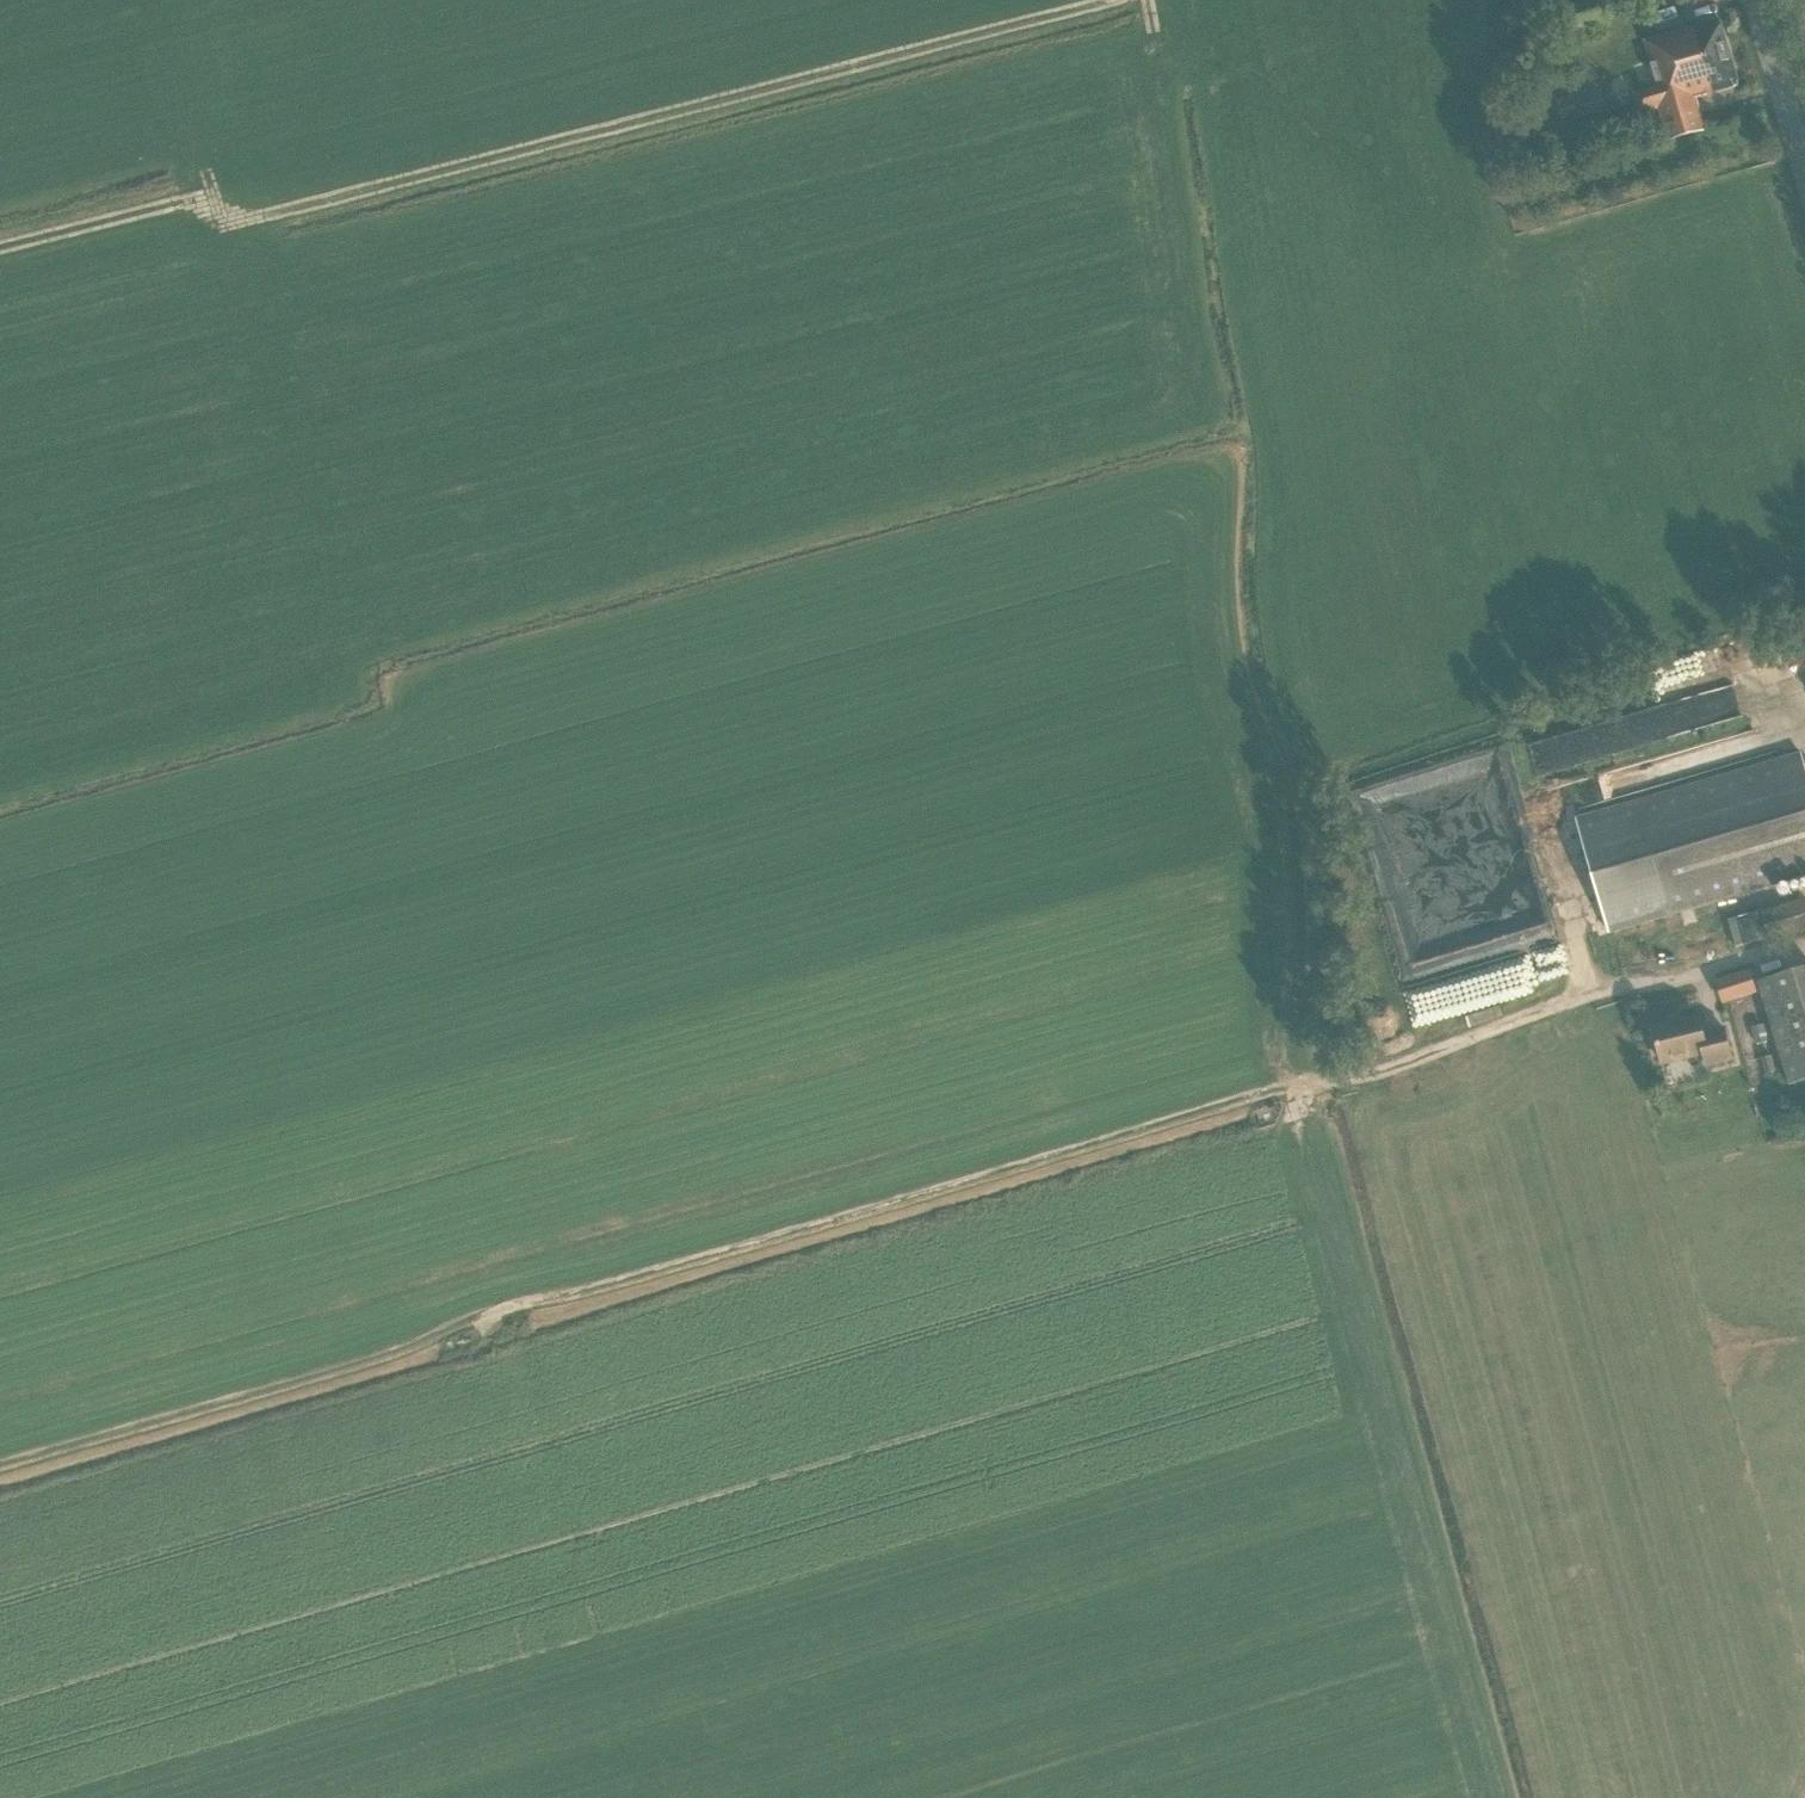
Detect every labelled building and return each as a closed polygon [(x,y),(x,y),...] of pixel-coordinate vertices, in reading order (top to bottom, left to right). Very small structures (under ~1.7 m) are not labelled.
[(1696,99),(1737,86),(1718,20),(1649,41),(1654,59),(1649,60),(1657,88),(1635,94),(1641,115),(1660,110),(1669,142),(1705,131),(1696,99)] [(1804,874),(1804,773),(1799,751),(1574,816),(1608,932),(1804,874)] [(1804,931),(1804,899),(1763,910),(1771,940),(1804,931)] [(1757,982),(1788,1085),(1804,1080),(1804,968),(1757,982)] [(1756,993),(1749,969),(1716,979),(1723,1003),(1756,993)] [(1705,1066),(1730,1060),(1723,1028),(1702,1033),(1698,1016),(1652,1027),(1660,1062),(1702,1052),(1705,1066)] [(1751,1027),(1755,1043),(1768,1040),(1764,1024),(1751,1027)] [(1762,1059),(1765,1072),(1775,1069),(1772,1056),(1761,1058),(1762,1059)]
